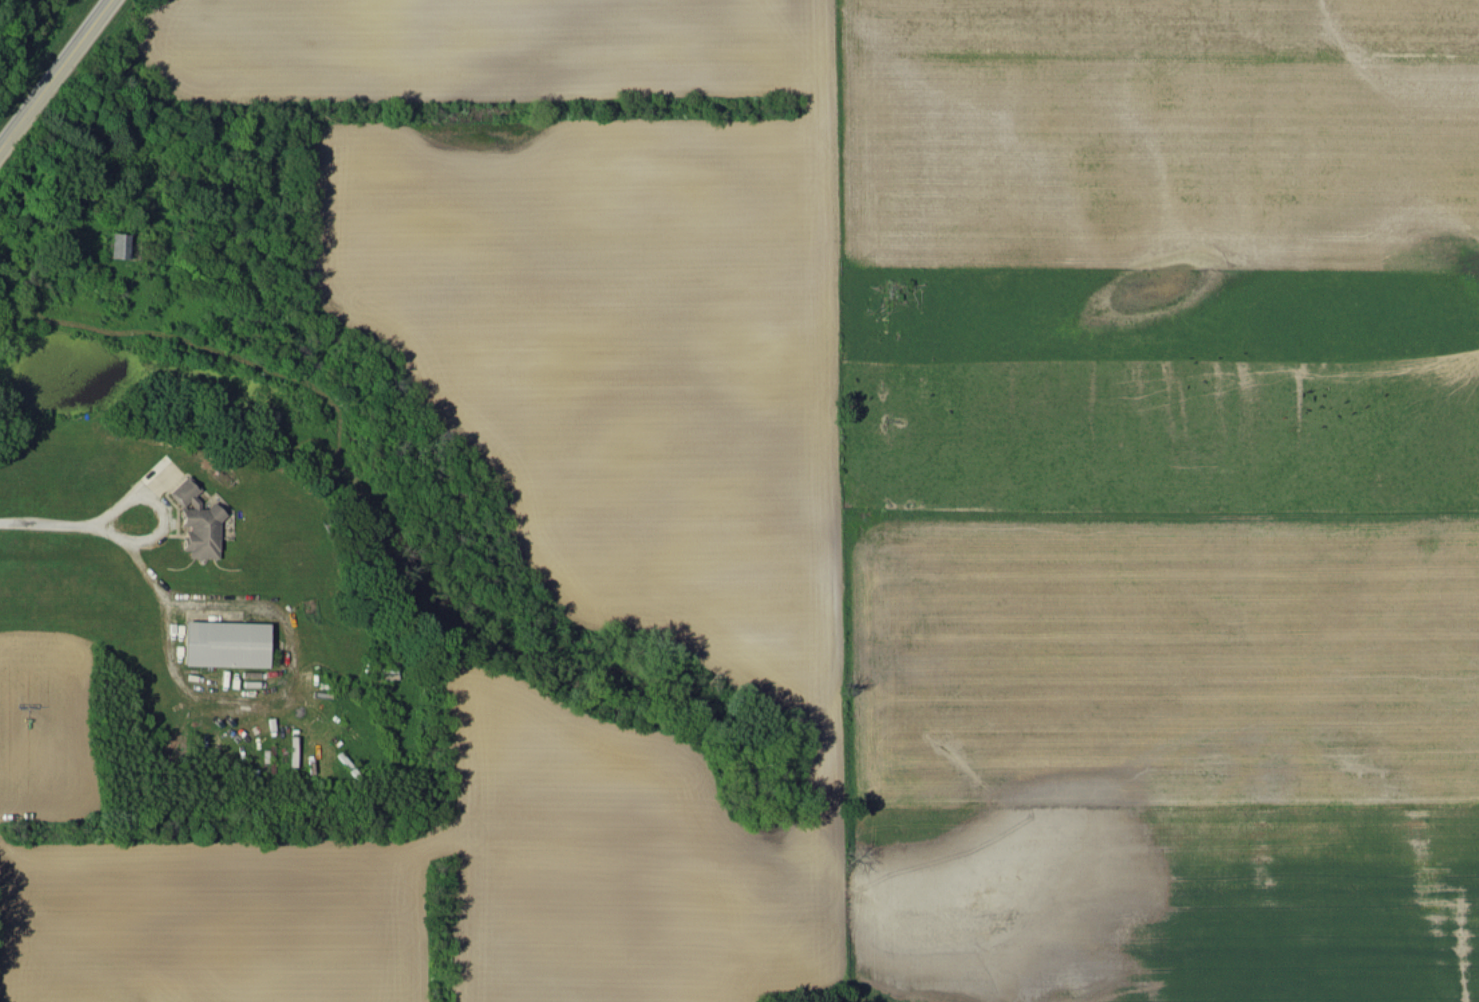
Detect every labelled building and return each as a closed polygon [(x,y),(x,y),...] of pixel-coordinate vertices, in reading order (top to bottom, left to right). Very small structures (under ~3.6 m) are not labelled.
[(128,258),(129,232),(109,232),(109,257),(128,258)] [(217,558),(217,521),(225,514),(211,500),(203,508),(199,508),(199,500),(193,494),(200,488),(186,474),(166,493),(180,507),(179,525),(190,525),(180,535),(180,549),(187,549),(186,557),(217,558)] [(181,664),(265,666),(266,622),(182,620),(181,664)]
